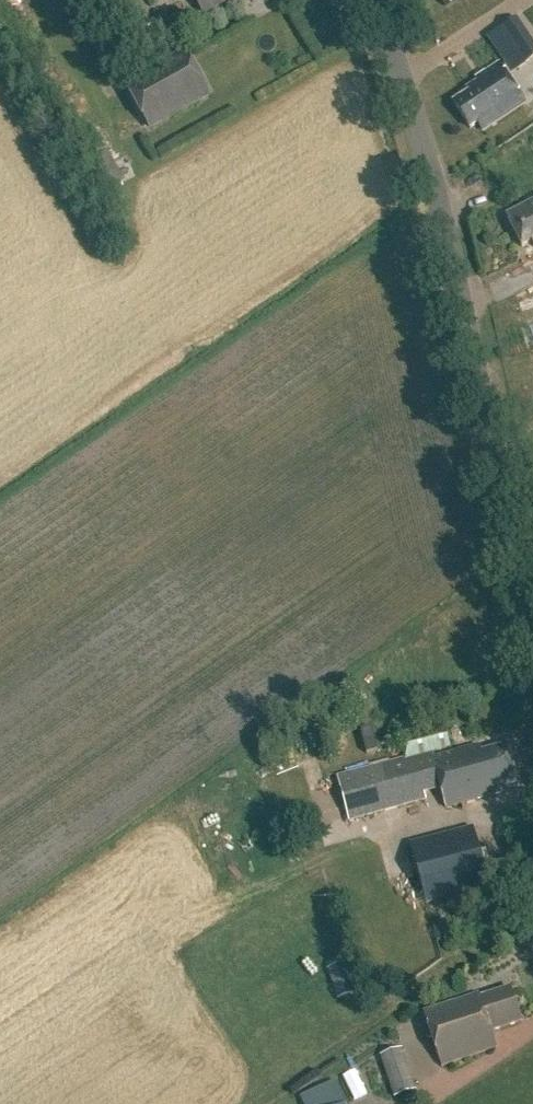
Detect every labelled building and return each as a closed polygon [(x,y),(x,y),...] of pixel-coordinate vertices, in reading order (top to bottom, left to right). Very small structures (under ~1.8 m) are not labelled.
[(501,29),(519,55),(532,46),(532,44),(517,19),(501,29)] [(150,128),(207,96),(187,60),(130,92),(150,128)] [(478,124),(483,131),(525,103),(499,64),(476,79),(478,82),(467,90),(469,93),(454,104),(470,129),(478,124)] [(82,158),(92,173),(104,166),(94,150),(82,158)] [(529,199),(531,202),(506,216),(523,249),(532,244),(532,197),(529,199)] [(360,731),(367,754),(379,751),(372,727),(360,731)] [(450,750),(445,727),(398,738),(403,761),(450,750)] [(475,745),(337,777),(349,820),(362,816),(364,823),(375,820),(373,813),(423,799),(420,791),(439,786),(445,808),(505,791),(503,784),(513,781),(504,747),(478,754),(475,745)] [(409,844),(425,904),(488,888),(472,828),(409,844)] [(480,997),(479,994),(424,1011),(441,1064),(496,1047),(491,1032),(521,1023),(510,987),(480,997)] [(416,1090),(403,1049),(381,1056),(393,1097),(416,1090)]
